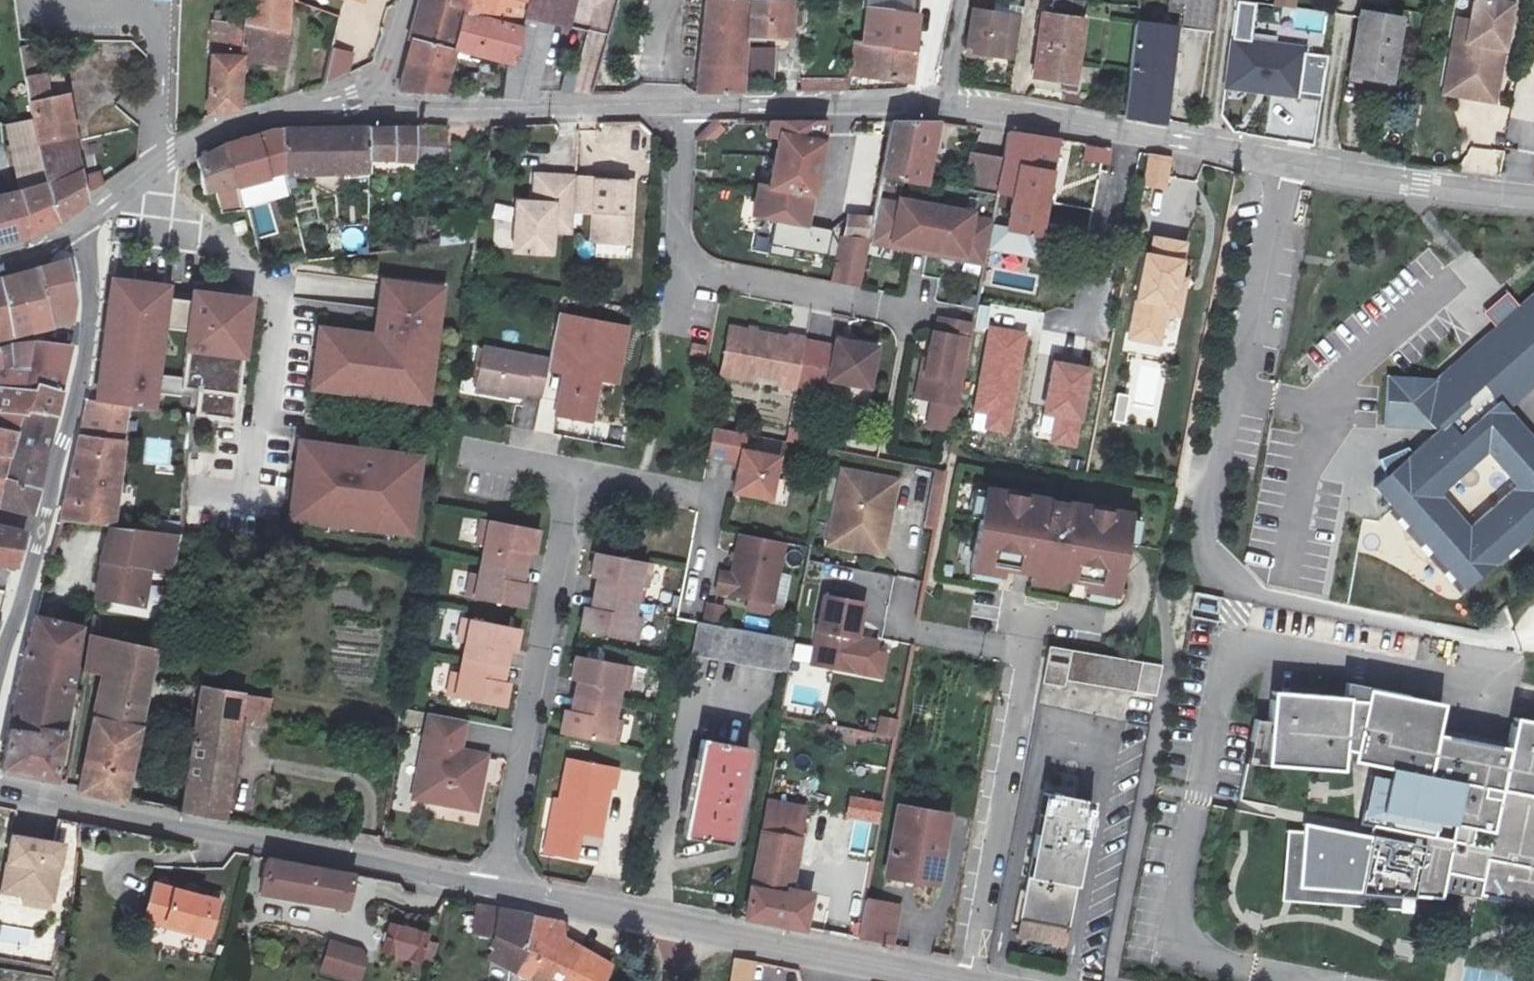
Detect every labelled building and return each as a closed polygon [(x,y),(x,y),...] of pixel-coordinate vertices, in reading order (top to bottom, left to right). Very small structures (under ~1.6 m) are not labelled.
[(245,27),(214,24),(213,67),(211,115),(239,110),(243,62),(283,66),(287,31),(280,31),(285,0),(249,0),(245,27)] [(365,7),(349,2),(337,38),(371,48),(387,0),(367,0),(365,7)] [(416,21),(459,32),(465,9),(441,0),(422,0),(416,21)] [(465,9),(468,0),(441,0),(465,9)] [(465,9),(520,28),(524,12),(527,2),(523,0),(468,0),(465,9)] [(527,2),(524,12),(539,16),(542,9),(563,16),(566,0),(527,0),(527,2)] [(695,94),(742,94),(746,38),(748,1),(748,0),(705,0),(695,94)] [(910,16),(912,0),(866,0),(865,10),(910,16)] [(1184,29),(1188,0),(1170,0),(1167,28),(1171,28),(1184,29)] [(1184,29),(1214,33),(1218,0),(1188,0),(1184,29)] [(1469,22),(1481,24),(1477,44),(1468,42),(1458,97),(1495,103),(1513,0),(1473,0),(1469,22)] [(774,1),(748,1),(746,38),(768,39),(781,39),(783,1),(774,1)] [(966,54),(1014,62),(1020,21),(988,17),(988,7),(972,5),(966,54)] [(459,32),(455,48),(476,54),(479,46),(514,51),(520,28),(465,9),(459,32)] [(524,12),(520,28),(514,51),(510,66),(504,66),(504,78),(502,95),(531,97),(532,94),(549,23),(561,26),(563,16),(542,9),(539,16),(524,12)] [(911,84),(919,17),(910,16),(865,10),(861,43),(858,42),(852,41),(848,75),(911,84)] [(1401,19),(1362,12),(1350,74),(1390,82),(1401,19)] [(1077,19),(1041,14),(1033,73),(1069,78),(1077,19)] [(1469,22),(1456,20),(1443,94),(1458,97),(1468,42),(1477,44),(1481,24),(1469,22)] [(410,42),(414,43),(454,52),(455,48),(459,32),(416,21),(410,42)] [(1171,28),(1167,28),(1138,23),(1126,116),(1162,124),(1168,76),(1166,75),(1171,28)] [(768,39),(746,38),(742,94),(764,94),(768,39)] [(1243,86),(1299,93),(1306,46),(1233,39),(1227,87),(1243,89),(1243,86)] [(449,73),(454,52),(414,43),(409,63),(449,73)] [(581,60),(580,66),(571,94),(590,94),(599,65),(581,60)] [(449,73),(409,63),(401,92),(444,94),(449,73)] [(559,95),(571,94),(580,66),(568,63),(559,95)] [(191,126),(211,115),(213,67),(195,66),(191,126)] [(139,165),(140,127),(73,138),(64,72),(26,77),(31,123),(34,144),(55,222),(58,221),(85,201),(83,195),(103,186),(103,185),(139,165)] [(324,86),(327,72),(312,72),(312,89),(324,86)] [(847,92),(848,77),(801,77),(800,93),(847,92)] [(1299,97),(1299,93),(1243,86),(1243,89),(1299,97)] [(21,145),(34,144),(31,123),(18,125),(21,145)] [(770,187),(812,194),(827,123),(771,123),(769,135),(780,138),(770,187)] [(883,174),(919,181),(920,177),(930,123),(893,124),(883,174)] [(424,127),(427,160),(449,158),(447,125),(424,127)] [(369,130),(368,158),(415,161),(416,129),(369,130)] [(226,147),(240,184),(283,174),(287,174),(283,154),(283,131),(273,130),(226,147)] [(283,154),(287,174),(299,173),(368,168),(368,158),(369,130),(283,131),(283,154)] [(1009,133),(1005,156),(998,191),(1013,195),(1007,230),(1038,236),(1058,140),(1009,133)] [(31,235),(55,222),(34,144),(21,145),(13,147),(21,193),(9,196),(12,240),(31,235)] [(1085,160),(1102,163),(1106,147),(1088,145),(1085,160)] [(205,192),(240,184),(226,147),(197,161),(200,171),(205,192)] [(998,191),(1005,156),(968,149),(962,185),(998,191)] [(1162,182),(1166,158),(1147,154),(1142,179),(1162,182)] [(623,238),(632,238),(632,173),(533,171),(532,199),(513,198),(510,253),(555,254),(554,236),(574,236),(576,209),(596,210),(595,237),(606,238),(605,245),(623,246),(623,238)] [(806,224),(812,194),(770,187),(760,185),(754,214),(806,224)] [(0,198),(0,243),(12,240),(9,196),(0,198)] [(899,202),(878,198),(874,218),(871,235),(870,239),(891,243),(892,239),(929,245),(936,204),(900,197),(899,202)] [(973,210),(936,204),(929,245),(965,252),(964,257),(986,261),(987,250),(993,219),(972,215),(973,210)] [(869,243),(842,238),(833,284),(861,289),(869,243)] [(1185,248),(1154,242),(1151,259),(1145,258),(1130,342),(1159,347),(1162,325),(1163,318),(1178,321),(1181,301),(1175,299),(1177,291),(1185,248)] [(39,268),(52,327),(72,322),(75,299),(67,260),(39,268)] [(33,330),(52,327),(39,268),(20,272),(33,330)] [(13,335),(33,330),(20,272),(1,278),(13,335)] [(150,390),(193,395),(190,415),(231,420),(247,289),(194,283),(137,276),(99,272),(84,397),(125,404),(148,405),(150,390)] [(310,323),(302,390),(313,391),(424,405),(439,285),(373,277),(371,293),(368,314),(366,330),(310,323)] [(13,335),(1,278),(0,278),(0,338),(13,335)] [(1376,489),(1466,590),(1533,533),(1533,442),(1506,409),(1533,385),(1533,294),(1520,306),(1508,294),(1486,313),(1497,326),(1435,380),(1388,378),(1384,427),(1436,431),(1413,453),(1407,451),(1380,462),(1390,477),(1376,489)] [(560,317),(551,363),(570,367),(568,375),(560,418),(594,424),(602,382),(606,361),(623,364),(629,330),(560,317)] [(974,324),(941,318),(939,333),(934,331),(927,374),(933,376),(939,383),(936,400),(959,404),(974,324)] [(1178,321),(1163,318),(1162,325),(1176,328),(1178,321)] [(975,409),(991,412),(988,428),(1007,432),(1025,335),(991,328),(975,409)] [(797,388),(806,341),(790,337),(789,340),(729,329),(721,371),(780,382),(779,388),(796,392),(797,388)] [(806,341),(797,388),(828,394),(830,383),(869,391),(878,347),(837,339),(836,346),(806,341)] [(34,369),(43,342),(30,341),(0,347),(0,366),(34,369)] [(61,394),(66,394),(77,345),(43,342),(34,369),(0,366),(0,390),(61,394)] [(1159,347),(1130,342),(1128,351),(1158,356),(1159,347)] [(691,355),(705,358),(707,348),(692,346),(691,355)] [(550,372),(551,363),(485,350),(478,391),(527,400),(528,396),(544,399),(550,372)] [(1154,426),(1167,363),(1137,357),(1124,420),(1154,426)] [(606,361),(602,382),(619,385),(623,364),(606,361)] [(550,372),(568,375),(570,367),(551,363),(550,372)] [(1047,413),(1058,415),(1053,441),(1076,446),(1081,419),(1084,420),(1093,371),(1056,364),(1047,413)] [(923,398),(936,400),(939,383),(933,376),(927,374),(923,398)] [(61,394),(0,390),(0,412),(21,415),(55,419),(61,394)] [(1112,423),(1126,425),(1129,394),(1115,393),(1112,423)] [(79,397),(74,429),(122,436),(125,404),(84,397),(79,397)] [(18,430),(21,415),(0,412),(0,427),(18,430)] [(55,419),(21,415),(18,430),(14,447),(47,454),(55,419)] [(11,459),(14,447),(18,430),(0,427),(0,458),(11,459)] [(745,450),(748,433),(714,427),(709,455),(740,461),(735,492),(771,498),(779,456),(745,450)] [(109,523),(122,436),(74,429),(67,428),(55,515),(96,521),(109,523)] [(305,436),(291,434),(282,519),(409,535),(418,452),(305,436)] [(147,437),(144,463),(169,466),(172,440),(147,437)] [(11,459),(6,481),(39,489),(47,454),(14,447),(11,459)] [(0,458),(0,507),(6,481),(11,459),(0,458)] [(897,479),(845,469),(834,527),(852,530),(856,537),(854,547),(884,553),(897,479)] [(6,481),(0,507),(32,514),(39,489),(6,481)] [(980,522),(985,493),(977,492),(971,520),(980,522)] [(971,570),(1001,576),(1002,566),(1032,572),(1030,582),(1052,586),(1054,576),(1085,582),(1083,592),(1113,597),(1122,548),(1127,520),(985,493),(980,522),(971,570)] [(502,653),(509,654),(514,656),(519,630),(507,629),(511,608),(523,610),(528,585),(522,584),(516,583),(521,554),(527,555),(533,556),(538,532),(482,520),(477,545),(485,546),(482,561),(479,576),(471,575),(466,599),(474,601),(470,621),(462,620),(458,645),(465,646),(460,675),(452,674),(447,698),(504,710),(509,685),(503,683),(496,683),(502,653)] [(1137,522),(1127,520),(1122,548),(1132,550),(1137,522)] [(109,523),(96,521),(85,598),(139,606),(144,569),(171,572),(177,531),(109,523)] [(17,566),(25,537),(21,532),(0,527),(0,565),(17,566)] [(852,530),(834,527),(831,542),(854,547),(856,537),(852,530)] [(785,544),(741,536),(734,577),(722,575),(719,594),(776,604),(785,544)] [(522,584),(527,555),(521,554),(516,583),(522,584)] [(577,713),(571,712),(565,711),(561,735),(620,747),(625,721),(618,720),(622,691),(630,691),(634,667),(626,665),(630,641),(638,642),(641,620),(634,618),(637,603),(639,588),(647,590),(652,565),(595,555),(590,580),(596,580),(603,582),(597,611),(591,610),(585,609),(580,633),(592,635),(587,660),(575,657),(570,682),(577,683),(583,684),(577,713)] [(1001,576),(971,570),(969,580),(999,586),(1001,576)] [(603,582),(596,580),(591,610),(597,611),(603,582)] [(1113,597),(1083,592),(1082,600),(1111,605),(1113,597)] [(824,593),(814,645),(829,647),(825,667),(858,673),(865,639),(865,636),(860,635),(867,601),(824,593)] [(708,604),(705,623),(720,625),(724,607),(708,604)] [(14,703),(67,713),(82,630),(82,626),(36,617),(20,676),(14,703)] [(788,671),(794,640),(720,625),(705,623),(699,621),(693,652),(788,671)] [(155,650),(159,650),(160,648),(91,636),(86,671),(104,675),(80,787),(78,793),(125,804),(126,800),(155,650)] [(865,639),(858,673),(880,678),(885,655),(875,653),(877,642),(865,639)] [(829,647),(814,645),(810,665),(825,667),(829,647)] [(1065,682),(1137,696),(1143,664),(1138,663),(1050,647),(1043,685),(1063,689),(1065,682)] [(503,683),(509,654),(502,653),(496,683),(503,683)] [(1274,691),(1272,722),(1261,722),(1252,764),(1246,764),(1241,801),(1367,827),(1366,831),(1366,834),(1298,821),(1298,824),(1298,831),(1284,830),(1279,903),(1291,904),(1354,909),(1405,913),(1406,900),(1446,905),(1447,895),(1473,900),(1533,911),(1533,719),(1508,714),(1502,746),(1441,737),(1448,702),(1338,680),(1338,695),(1274,691)] [(583,684),(577,683),(571,712),(577,713),(583,684)] [(225,821),(240,715),(242,702),(243,693),(201,685),(197,714),(225,719),(221,740),(194,736),(183,811),(183,814),(225,821)] [(863,760),(891,765),(901,712),(825,696),(815,750),(863,760)] [(262,705),(242,702),(240,715),(260,718),(260,715),(262,705)] [(67,713),(14,703),(1,770),(54,782),(67,713)] [(462,748),(467,721),(422,712),(406,801),(478,815),(490,752),(462,748)] [(197,714),(194,736),(221,740),(225,719),(197,714)] [(748,748),(702,738),(682,836),(729,846),(748,748)] [(621,768),(565,758),(558,799),(550,797),(545,828),(601,840),(610,788),(617,788),(621,768)] [(769,802),(804,809),(812,766),(777,759),(769,802)] [(887,785),(866,782),(862,806),(883,811),(887,785)] [(1037,838),(1021,924),(1070,933),(1094,806),(1050,798),(1042,840),(1037,838)] [(804,809),(769,802),(746,919),(804,930),(811,894),(789,890),(804,809)] [(897,805),(885,873),(937,882),(950,815),(897,805)] [(19,835),(9,887),(33,891),(34,882),(62,887),(70,845),(19,835)] [(348,905),(353,873),(268,857),(262,892),(348,905)] [(62,887),(34,882),(33,891),(60,896),(62,887)] [(151,883),(143,914),(141,926),(208,942),(217,901),(151,883)] [(848,939),(858,941),(864,913),(865,903),(868,890),(851,887),(848,939)] [(898,909),(865,903),(864,913),(858,941),(890,947),(898,909)] [(471,934),(494,940),(498,910),(476,905),(471,934)] [(537,917),(498,910),(494,940),(490,963),(518,974),(537,917)] [(518,974),(537,980),(603,980),(606,971),(609,965),(566,941),(562,922),(537,917),(518,974)] [(428,934),(391,923),(385,949),(421,960),(428,934)] [(323,972),(353,980),(361,980),(369,954),(332,943),(323,972)] [(755,964),(736,961),(733,980),(753,980),(755,964)]
